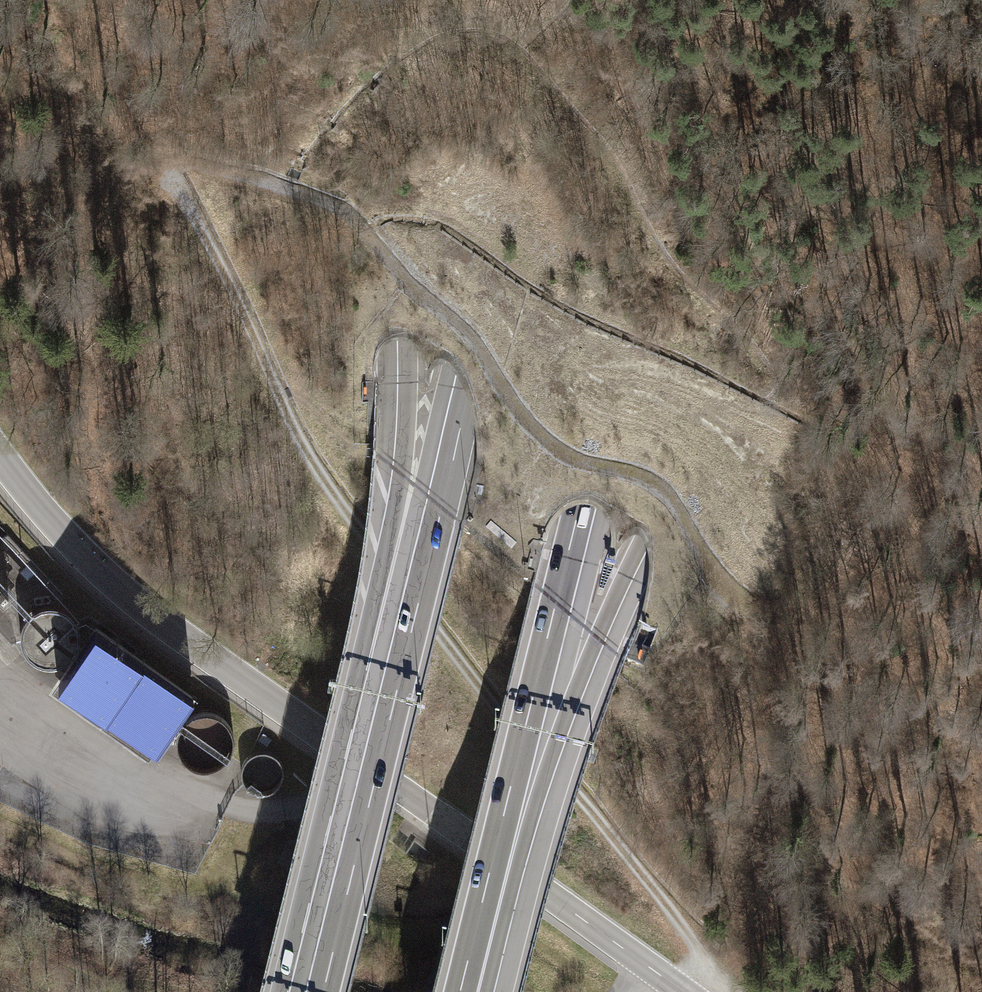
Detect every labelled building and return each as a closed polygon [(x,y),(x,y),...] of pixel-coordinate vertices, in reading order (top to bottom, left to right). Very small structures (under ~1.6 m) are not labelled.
[(59,606),(62,595),(8,534),(0,536),(0,629),(11,641),(22,639),(21,632),(23,621),(30,612),(39,606),(50,604),(59,606)] [(96,628),(60,679),(157,747),(193,696),(96,628)] [(157,747),(60,679),(52,690),(149,758),(157,747)] [(184,760),(193,766),(204,769),(215,767),(224,762),(231,752),(234,742),(232,731),(226,721),(217,715),(206,712),(195,714),(186,719),(179,728),(176,739),(178,750),(184,760)]
